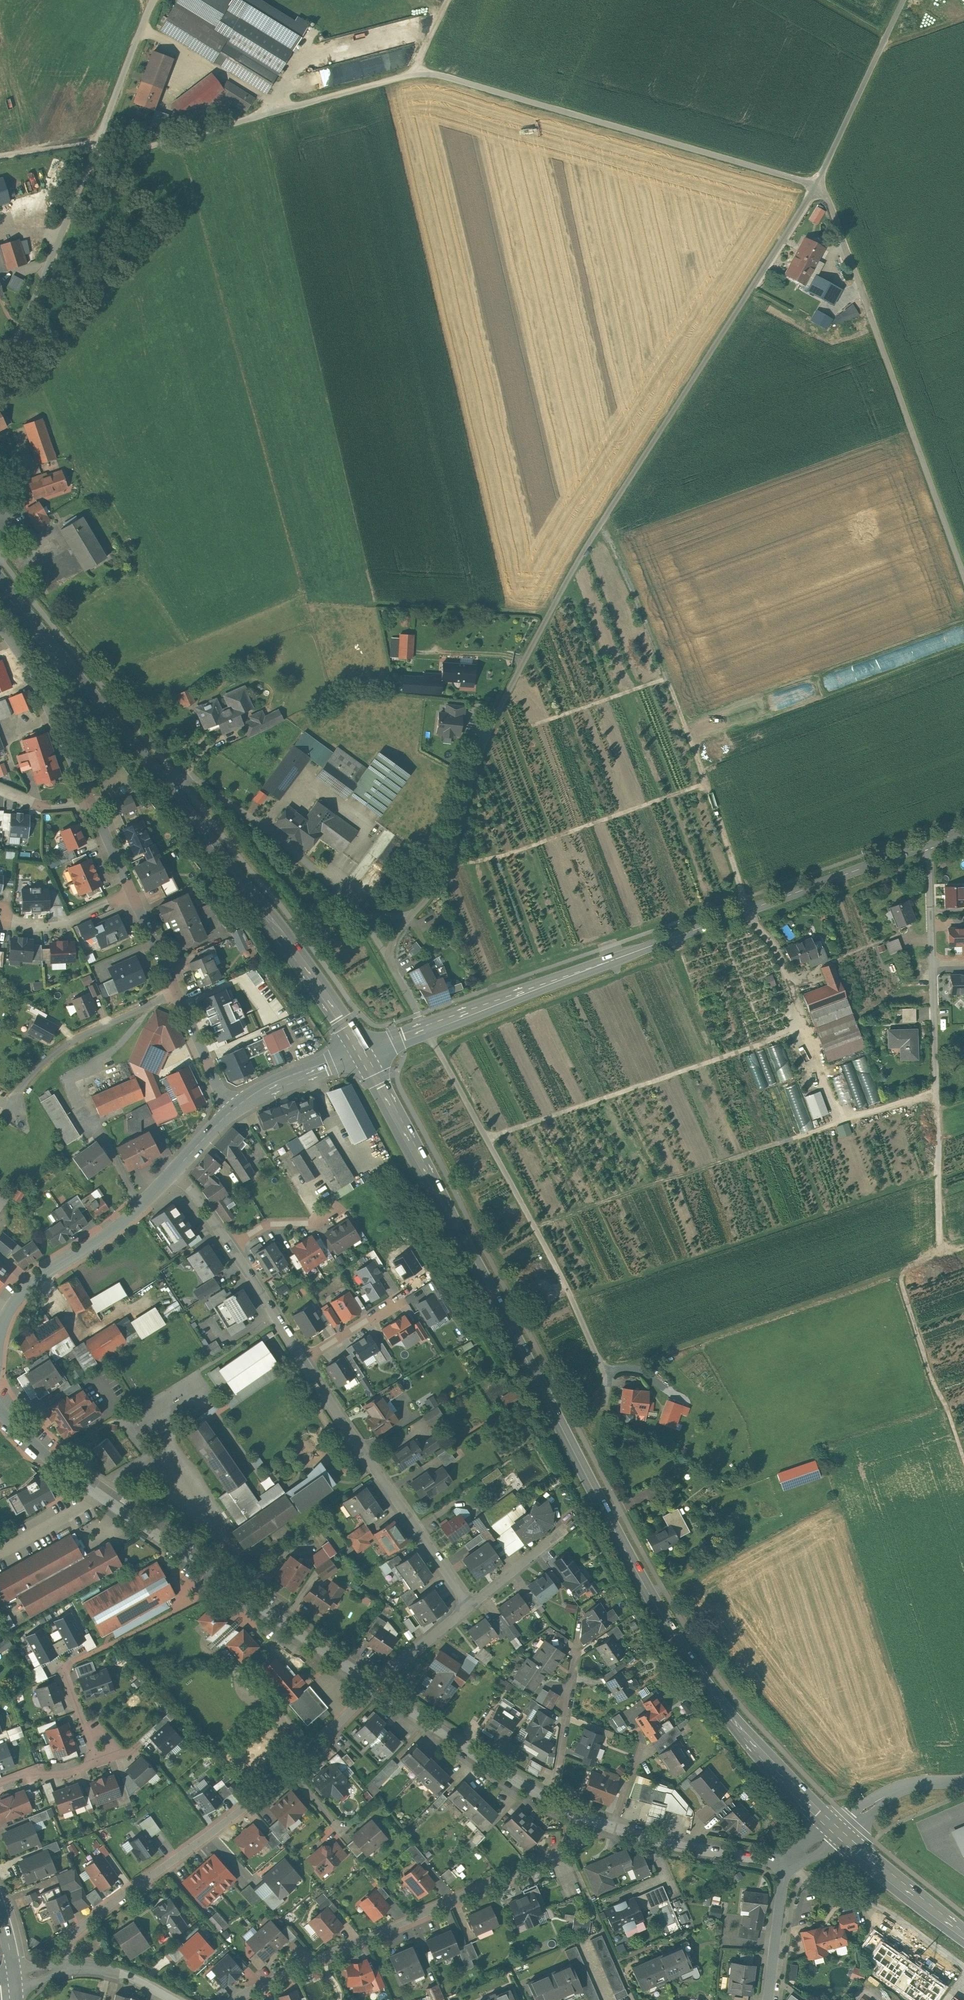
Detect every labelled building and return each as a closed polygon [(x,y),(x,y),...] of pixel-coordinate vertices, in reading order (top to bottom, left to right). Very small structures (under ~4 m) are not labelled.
[(176,1),(212,24),(226,0),(176,0),(176,1)] [(257,0),(232,0),(231,3),(227,0),(226,0),(212,24),(211,25),(227,35),(228,35),(224,41),(242,52),(277,74),(308,25),(297,18),(294,23),(257,0)] [(211,25),(176,3),(160,29),(212,61),(212,60),(224,42),(224,41),(228,35),(227,35),(211,25)] [(242,52),(224,41),(224,42),(212,60),(230,71),(242,52)] [(171,58),(152,51),(133,102),(152,110),(171,58)] [(277,74),(242,52),(230,71),(265,93),(277,74)] [(211,74),(171,104),(186,124),(201,113),(223,96),(226,93),(222,88),(211,74)] [(253,98),(226,81),(222,88),(226,93),(223,96),(232,102),(245,110),(253,98)] [(223,96),(201,113),(207,121),(232,102),(223,96)] [(168,115),(155,110),(149,125),(163,130),(168,115)] [(201,113),(186,124),(190,128),(191,128),(201,125),(207,121),(201,113)] [(0,179),(0,204),(9,201),(2,178),(0,179)] [(817,204),(811,219),(820,223),(826,208),(817,204)] [(803,238),(784,274),(803,284),(823,248),(803,238)] [(0,244),(0,248),(5,263),(0,264),(0,272),(26,264),(18,239),(0,244)] [(8,286),(20,291),(25,277),(13,273),(8,286)] [(830,288),(813,278),(807,290),(832,304),(840,289),(832,285),(830,288)] [(839,322),(860,312),(856,303),(835,313),(839,322)] [(41,422),(24,427),(36,465),(53,459),(41,422)] [(58,474),(37,481),(36,479),(27,482),(32,498),(63,489),(58,474)] [(37,503),(24,511),(35,528),(47,521),(37,503)] [(78,518),(58,531),(83,571),(103,558),(78,518)] [(412,634),(399,633),(398,657),(411,658),(412,634)] [(398,657),(397,657),(390,659),(393,672),(401,670),(398,657)] [(474,664),(441,662),(441,674),(440,680),(441,680),(464,682),(464,686),(472,686),(474,664)] [(216,697),(194,707),(204,729),(218,724),(223,734),(242,726),(244,724),(240,714),(255,708),(244,685),(222,694),(227,706),(221,709),(216,697)] [(189,689),(177,694),(183,707),(195,702),(189,689)] [(27,690),(10,698),(16,713),(34,705),(27,690)] [(0,701),(0,719),(11,715),(5,699),(0,701)] [(446,716),(440,715),(438,733),(461,735),(463,708),(447,706),(446,716)] [(262,710),(250,716),(252,721),(244,724),(242,726),(247,737),(284,719),(278,708),(264,715),(262,710)] [(60,776),(46,732),(22,740),(37,783),(60,776)] [(319,744),(303,732),(293,745),(309,757),(317,746),(319,744)] [(293,745),(262,787),(278,799),(309,757),(293,745)] [(330,756),(317,746),(309,757),(322,766),(330,756)] [(366,769),(336,747),(331,754),(361,776),(366,769)] [(361,776),(348,793),(378,815),(408,775),(378,753),(366,769),(361,776)] [(13,763),(9,754),(4,756),(9,765),(13,763)] [(361,776),(331,754),(330,756),(322,766),(315,776),(345,798),(348,793),(361,776)] [(0,763),(0,775),(0,776),(9,772),(5,761),(0,763)] [(259,791),(253,799),(259,803),(265,795),(259,791)] [(130,796),(119,801),(119,799),(107,804),(112,815),(123,810),(123,812),(135,807),(130,796)] [(316,802),(304,819),(288,806),(275,823),(308,848),(318,835),(333,814),(316,802)] [(22,812),(16,812),(16,813),(10,813),(9,825),(8,830),(8,836),(28,837),(29,814),(22,814),(22,812)] [(356,831),(333,814),(318,835),(340,852),(356,831)] [(146,833),(141,823),(123,831),(133,854),(142,850),(147,861),(157,857),(159,856),(153,844),(151,845),(146,833)] [(85,842),(77,824),(60,832),(68,849),(72,848),(85,842)] [(400,842),(385,831),(361,865),(377,875),(400,842)] [(68,849),(56,854),(60,864),(71,859),(76,857),(72,848),(68,849)] [(76,857),(71,859),(73,866),(88,859),(85,853),(76,857)] [(157,857),(147,861),(133,868),(144,890),(167,878),(157,857)] [(73,866),(68,868),(74,881),(94,872),(89,859),(88,859),(73,866)] [(94,872),(74,881),(79,893),(84,891),(99,885),(100,884),(94,872)] [(172,878),(159,885),(165,896),(178,889),(172,878)] [(99,885),(84,891),(87,897),(102,891),(99,885)] [(962,886),(944,887),(945,906),(962,906),(962,899),(962,890),(962,886)] [(49,888),(22,889),(22,911),(49,910),(49,888)] [(192,908),(185,893),(177,897),(161,904),(161,905),(157,906),(160,912),(161,912),(164,919),(163,919),(164,921),(168,919),(168,920),(169,919),(172,926),(171,927),(177,939),(178,938),(181,945),(180,946),(181,948),(205,937),(205,936),(204,936),(201,930),(202,930),(199,923),(198,924),(197,920),(198,920),(195,913),(194,914),(191,908),(192,908)] [(914,919),(906,900),(890,906),(898,926),(914,919)] [(212,901),(201,906),(206,917),(217,912),(212,901)] [(92,926),(93,930),(97,938),(101,946),(126,935),(117,915),(92,926)] [(89,919),(77,925),(81,935),(93,930),(92,926),(89,919)] [(245,926),(233,930),(240,951),(252,947),(245,926)] [(948,928),(948,945),(962,945),(963,945),(963,928),(948,928)] [(93,930),(81,935),(83,939),(94,942),(94,940),(97,938),(93,930)] [(18,939),(11,938),(9,956),(19,957),(19,959),(30,960),(30,959),(32,943),(32,940),(24,940),(25,938),(18,937),(18,939)] [(900,937),(887,940),(891,954),(904,950),(900,937)] [(791,965),(808,959),(817,956),(815,951),(810,938),(793,944),(792,943),(788,945),(787,946),(785,947),(791,965)] [(65,940),(57,941),(57,943),(49,943),(50,960),(50,962),(74,960),(72,942),(65,942),(65,940)] [(40,944),(32,943),(30,959),(42,960),(41,948),(40,944)] [(212,945),(196,952),(199,959),(210,954),(210,955),(216,952),(212,945)] [(50,948),(41,948),(42,960),(50,960),(50,948)] [(817,956),(808,959),(810,966),(827,959),(822,948),(815,951),(817,956)] [(199,959),(189,963),(200,986),(220,977),(210,955),(210,954),(199,959)] [(135,957),(108,969),(112,978),(117,991),(145,979),(135,957)] [(821,967),(828,985),(839,981),(832,963),(821,967)] [(425,964),(409,972),(417,986),(427,1004),(430,1005),(439,1002),(449,999),(447,994),(443,983),(441,978),(434,980),(429,970),(425,964)] [(442,965),(436,967),(435,965),(434,964),(431,965),(430,967),(431,969),(429,970),(434,980),(441,978),(446,976),(442,965)] [(255,986),(263,980),(255,968),(245,973),(255,986)] [(949,975),(950,993),(963,993),(963,974),(949,975)] [(112,978),(103,982),(108,995),(117,991),(112,978)] [(839,981),(828,985),(803,995),(827,1061),(865,1047),(840,980),(839,981)] [(451,986),(449,981),(443,983),(447,994),(455,991),(452,985),(451,986)] [(224,990),(200,1000),(207,1016),(206,1016),(210,1025),(211,1024),(218,1040),(242,1030),(237,1019),(243,1016),(235,998),(229,1001),(224,990)] [(88,993),(72,1000),(80,1018),(96,1011),(88,993)] [(915,1021),(914,1008),(901,1008),(901,1021),(915,1021)] [(155,1009),(143,1026),(128,1061),(135,1077),(143,1097),(145,1101),(158,1095),(147,1070),(159,1042),(164,1052),(184,1042),(172,1016),(155,1009)] [(56,1026),(37,1015),(28,1030),(35,1033),(34,1035),(40,1039),(41,1037),(48,1040),(56,1026)] [(915,1029),(887,1030),(888,1043),(899,1042),(900,1059),(916,1058),(915,1043),(915,1036),(915,1029)] [(282,1031),(265,1039),(271,1053),(276,1050),(289,1045),(282,1031)] [(262,1039),(253,1043),(257,1054),(267,1049),(262,1039)] [(242,1047),(221,1056),(232,1080),(252,1071),(247,1058),(257,1054),(253,1043),(242,1048),(242,1047)] [(781,1044),(769,1048),(780,1079),(792,1074),(781,1044)] [(276,1050),(271,1053),(276,1062),(281,1060),(276,1050)] [(764,1050),(758,1052),(769,1082),(775,1080),(764,1050)] [(754,1053),(745,1056),(756,1088),(766,1085),(754,1053)] [(878,1099),(863,1057),(854,1061),(869,1102),(878,1099)] [(865,1103),(850,1063),(843,1065),(858,1106),(865,1103)] [(204,1101),(187,1067),(167,1076),(173,1088),(177,1097),(184,1111),(204,1101)] [(842,1074),(833,1078),(840,1100),(850,1096),(842,1074)] [(135,1077),(91,1096),(99,1115),(143,1097),(135,1077)] [(366,1118),(348,1084),(330,1091),(349,1127),(366,1118)] [(797,1084),(786,1088),(801,1130),(811,1127),(797,1084)] [(158,1095),(145,1101),(146,1103),(151,1114),(157,1126),(178,1116),(171,1100),(177,1097),(173,1088),(158,1095)] [(72,1127),(51,1094),(41,1101),(67,1143),(79,1136),(73,1126),(72,1127)] [(294,1104),(292,1105),(296,1118),(298,1122),(301,1121),(318,1115),(311,1097),(294,1104)] [(293,1099),(278,1105),(287,1120),(288,1121),(296,1118),(292,1105),(294,1104),(293,1099)] [(146,1103),(130,1111),(133,1117),(126,1120),(127,1131),(140,1131),(141,1119),(151,1114),(146,1103)] [(278,1105),(258,1112),(264,1128),(273,1125),(273,1127),(281,1124),(280,1122),(287,1120),(278,1105)] [(318,1115),(301,1121),(304,1128),(321,1122),(318,1115)] [(366,1118),(349,1127),(356,1142),(374,1132),(366,1118)] [(244,1137),(231,1126),(214,1145),(226,1156),(243,1181),(254,1174),(236,1146),(244,1137)] [(311,1129),(298,1137),(301,1143),(305,1149),(318,1141),(311,1129)] [(148,1130),(116,1146),(128,1169),(128,1170),(159,1154),(148,1131),(148,1130)] [(298,1137),(287,1143),(291,1149),(301,1143),(298,1137)] [(318,1141),(305,1149),(320,1173),(332,1192),(349,1182),(322,1139),(318,1141)] [(109,1160),(96,1141),(89,1146),(90,1148),(74,1160),(86,1177),(109,1160)] [(320,1173),(305,1149),(291,1157),(306,1181),(320,1173)] [(207,1153),(189,1172),(202,1183),(206,1178),(211,1174),(219,1164),(207,1153)] [(271,1172),(278,1167),(271,1156),(264,1160),(271,1172)] [(218,1179),(211,1174),(206,1178),(212,1183),(218,1179)] [(212,1183),(201,1190),(210,1204),(220,1198),(227,1192),(218,1179),(212,1183)] [(17,1189),(11,1199),(17,1204),(24,1193),(17,1189)] [(9,1198),(0,1192),(0,1211),(9,1198)] [(100,1197),(95,1200),(90,1193),(80,1200),(85,1207),(86,1206),(93,1218),(108,1208),(100,1197)] [(80,1200),(77,1195),(72,1198),(50,1212),(57,1223),(67,1216),(76,1230),(87,1223),(80,1212),(86,1208),(85,1207),(80,1200)] [(233,1217),(220,1198),(210,1204),(224,1223),(233,1217)] [(179,1213),(173,1203),(151,1218),(174,1251),(195,1236),(189,1227),(190,1226),(181,1212),(179,1213)] [(57,1223),(44,1231),(52,1244),(67,1235),(67,1236),(76,1230),(67,1216),(57,1223)] [(350,1223),(347,1219),(336,1226),(347,1245),(358,1238),(356,1233),(350,1223)] [(361,1230),(354,1220),(350,1223),(356,1233),(361,1230)] [(347,1245),(336,1226),(325,1233),(334,1248),(336,1252),(347,1245)] [(2,1231),(0,1234),(0,1250),(6,1255),(10,1250),(13,1254),(22,1248),(2,1231)] [(314,1240),(311,1236),(305,1239),(305,1238),(300,1241),(315,1264),(324,1258),(322,1253),(314,1240)] [(322,1241),(320,1237),(314,1240),(322,1253),(328,1249),(322,1241)] [(334,1248),(327,1237),(322,1241),(328,1249),(329,1251),(334,1248)] [(284,1250),(278,1240),(273,1243),(279,1253),(284,1250)] [(22,1248),(13,1254),(21,1266),(41,1253),(32,1241),(22,1248)] [(315,1264),(300,1241),(296,1244),(296,1245),(291,1248),(294,1253),(302,1265),(305,1270),(315,1264)] [(272,1242),(255,1252),(268,1274),(285,1264),(279,1253),(273,1243),(272,1242)] [(206,1244),(187,1256),(202,1279),(221,1267),(206,1244)] [(377,1256),(373,1249),(367,1253),(371,1259),(377,1256)] [(391,1261),(403,1279),(422,1267),(410,1249),(391,1261)] [(302,1265),(294,1253),(288,1256),(296,1269),(302,1265)] [(365,1284),(376,1278),(381,1274),(373,1261),(356,1271),(365,1284)] [(0,1266),(0,1284),(2,1282),(9,1274),(0,1266)] [(91,1303),(74,1276),(59,1285),(76,1312),(91,1303)] [(212,1278),(198,1288),(204,1297),(218,1287),(212,1278)] [(376,1278),(365,1284),(362,1286),(370,1300),(384,1291),(376,1278)] [(254,1310),(241,1289),(227,1297),(224,1300),(226,1304),(237,1321),(240,1319),(254,1310)] [(222,1290),(209,1298),(216,1311),(226,1304),(224,1300),(227,1297),(222,1290)] [(347,1292),(331,1302),(343,1320),(359,1310),(358,1308),(351,1298),(347,1292)] [(363,1305),(356,1295),(351,1298),(358,1308),(363,1305)] [(432,1296),(418,1306),(430,1325),(444,1316),(432,1296)] [(237,1321),(226,1304),(216,1311),(231,1334),(244,1326),(240,1319),(237,1321)] [(310,1304),(293,1314),(307,1336),(324,1326),(323,1325),(317,1315),(310,1304)] [(339,1322),(329,1307),(323,1311),(332,1326),(339,1322)] [(329,1322),(323,1311),(317,1315),(323,1325),(329,1322)] [(404,1314),(381,1328),(392,1345),(414,1331),(404,1314)] [(68,1335),(56,1316),(32,1331),(43,1350),(45,1349),(68,1335)] [(126,1316),(115,1324),(125,1340),(137,1333),(126,1316)] [(114,1323),(84,1342),(94,1359),(125,1340),(115,1324),(114,1323)] [(32,1331),(16,1341),(27,1360),(43,1350),(32,1331)] [(369,1333),(351,1344),(361,1361),(379,1351),(369,1333)] [(68,1335),(45,1349),(47,1352),(49,1351),(51,1353),(53,1352),(56,1358),(67,1352),(71,1358),(78,1354),(74,1347),(75,1347),(68,1335)] [(212,1355),(223,1349),(218,1339),(206,1345),(212,1355)] [(125,1340),(94,1359),(98,1365),(129,1346),(125,1340)] [(261,1340),(219,1369),(217,1367),(208,1373),(231,1406),(281,1371),(275,1362),(276,1362),(261,1340)] [(67,1352),(56,1359),(60,1365),(71,1358),(67,1352)] [(61,1377),(46,1353),(26,1366),(29,1371),(19,1377),(31,1396),(37,1392),(56,1380),(61,1377)] [(349,1353),(343,1357),(350,1367),(356,1364),(349,1353)] [(342,1356),(334,1361),(333,1359),(328,1362),(329,1364),(325,1366),(338,1386),(344,1382),(348,1380),(346,1377),(352,1373),(354,1376),(350,1367),(343,1357),(342,1356)] [(363,1376),(356,1364),(350,1367),(354,1376),(355,1376),(357,1380),(363,1376)] [(352,1373),(346,1377),(348,1380),(344,1382),(347,1387),(350,1387),(357,1383),(357,1380),(355,1376),(354,1376),(352,1373)] [(58,1384),(57,1385),(60,1390),(70,1384),(66,1379),(58,1384)] [(56,1380),(37,1392),(40,1396),(44,1393),(57,1385),(58,1384),(56,1380)] [(398,1380),(387,1386),(394,1396),(404,1390),(398,1380)] [(74,1383),(62,1390),(66,1396),(67,1395),(66,1395),(77,1388),(74,1383)] [(394,1396),(387,1386),(381,1390),(386,1398),(388,1401),(389,1400),(394,1396)] [(638,1390),(621,1388),(619,1411),(636,1413),(638,1390)] [(82,1389),(69,1398),(67,1395),(66,1396),(62,1399),(62,1398),(51,1404),(53,1407),(52,1408),(51,1412),(52,1413),(51,1414),(59,1426),(56,1427),(63,1437),(65,1435),(66,1436),(81,1426),(82,1428),(87,1424),(86,1423),(101,1413),(92,1401),(90,1402),(82,1389)] [(515,1389),(501,1398),(508,1408),(521,1400),(515,1389)] [(386,1398),(381,1390),(376,1392),(378,1395),(379,1395),(383,1400),(386,1398)] [(647,1391),(638,1390),(636,1413),(645,1414),(645,1409),(650,1410),(651,1402),(646,1401),(647,1391)] [(426,1399),(431,1408),(440,1403),(434,1394),(426,1399)] [(386,1398),(383,1400),(379,1395),(378,1395),(364,1405),(370,1415),(365,1419),(376,1435),(397,1421),(391,1413),(395,1410),(389,1400),(388,1401),(386,1398)] [(683,1405),(668,1400),(659,1422),(674,1428),(683,1405)] [(431,1424),(446,1414),(439,1404),(424,1414),(431,1424)] [(244,1479),(203,1420),(186,1431),(227,1490),(227,1491),(235,1485),(242,1480),(244,1479)] [(442,1443),(435,1434),(430,1437),(436,1447),(442,1443)] [(121,1457),(106,1437),(93,1447),(108,1467),(121,1457)] [(430,1437),(417,1447),(423,1456),(436,1447),(430,1437)] [(412,1440),(390,1455),(400,1469),(421,1454),(423,1456),(417,1447),(412,1440)] [(454,1458),(447,1448),(437,1455),(444,1466),(454,1458)] [(262,1463),(258,1457),(253,1460),(257,1466),(262,1463)] [(815,1461),(777,1473),(782,1489),(820,1477),(815,1461)] [(240,1525),(231,1531),(243,1548),(296,1511),(294,1509),(297,1507),(298,1509),(330,1487),(328,1485),(333,1482),(320,1463),(308,1475),(309,1477),(283,1494),(255,1514),(240,1525)] [(483,1477),(487,1482),(503,1472),(499,1466),(483,1477)] [(441,1467),(428,1476),(426,1472),(410,1483),(419,1496),(426,1492),(429,1496),(437,1491),(438,1491),(447,1485),(447,1484),(451,1481),(441,1467)] [(32,1475),(18,1488),(19,1490),(26,1486),(25,1484),(33,1480),(34,1481),(37,1480),(32,1475)] [(37,1480),(34,1481),(33,1480),(25,1484),(26,1486),(19,1490),(6,1497),(15,1513),(24,1508),(27,1513),(54,1498),(43,1477),(37,1480)] [(257,1502),(242,1480),(235,1485),(255,1514),(262,1509),(257,1502)] [(361,1482),(352,1488),(355,1493),(364,1487),(361,1482)] [(277,1483),(260,1495),(262,1498),(257,1502),(262,1509),(283,1494),(282,1492),(283,1491),(277,1483)] [(255,1514),(235,1485),(227,1491),(227,1490),(218,1496),(218,1497),(220,1496),(228,1508),(224,1511),(227,1516),(231,1513),(240,1525),(255,1514)] [(355,1493),(343,1502),(352,1515),(356,1512),(373,1500),(364,1487),(355,1493)] [(679,1492),(668,1498),(673,1507),(684,1502),(679,1492)] [(373,1500),(356,1512),(365,1524),(382,1512),(373,1500)] [(527,1513),(510,1526),(511,1526),(522,1542),(532,1535),(532,1536),(543,1532),(542,1530),(549,1522),(551,1510),(549,1511),(545,1501),(540,1505),(535,1500),(529,1512),(527,1513)] [(520,1503),(503,1515),(510,1526),(527,1513),(520,1503)] [(495,1505),(483,1513),(491,1524),(503,1515),(495,1505)] [(637,1507),(631,1510),(636,1521),(642,1518),(637,1507)] [(677,1508),(664,1515),(669,1525),(646,1536),(654,1552),(678,1540),(675,1535),(685,1531),(678,1517),(681,1515),(677,1508)] [(491,1524),(483,1513),(473,1521),(480,1532),(486,1528),(491,1524)] [(458,1514),(441,1526),(451,1541),(468,1528),(458,1514)] [(503,1515),(491,1524),(499,1535),(511,1526),(510,1526),(503,1515)] [(392,1520),(380,1528),(381,1529),(374,1533),(383,1546),(386,1544),(390,1550),(387,1552),(388,1553),(406,1540),(400,1533),(401,1533),(392,1520)] [(360,1527),(353,1532),(357,1537),(368,1530),(364,1524),(360,1527)] [(499,1535),(491,1524),(486,1528),(494,1538),(495,1537),(499,1535)] [(499,1535),(495,1537),(507,1554),(508,1555),(523,1543),(522,1542),(511,1526),(499,1535)] [(494,1538),(486,1528),(480,1532),(488,1542),(494,1538)] [(357,1537),(351,1542),(357,1551),(367,1544),(364,1541),(372,1535),(368,1530),(357,1537)] [(478,1533),(464,1544),(468,1549),(483,1539),(478,1533)] [(0,1573),(0,1595),(3,1601),(16,1594),(29,1616),(30,1615),(122,1564),(109,1540),(82,1555),(70,1534),(0,1573)] [(507,1554),(495,1537),(494,1538),(488,1542),(486,1543),(487,1546),(488,1545),(499,1560),(507,1554)] [(486,1543),(463,1559),(475,1577),(499,1560),(488,1545),(487,1546),(486,1543)] [(329,1557),(322,1547),(309,1557),(315,1567),(329,1558),(329,1557)] [(402,1560),(396,1564),(396,1565),(404,1576),(422,1563),(414,1552),(402,1560)] [(581,1571),(567,1552),(553,1562),(567,1581),(579,1573),(581,1571)] [(397,1554),(385,1561),(391,1569),(396,1565),(396,1564),(402,1560),(397,1554)] [(307,1567),(289,1555),(285,1560),(277,1571),(278,1571),(274,1577),(292,1590),(307,1567)] [(337,1569),(329,1558),(315,1567),(314,1568),(321,1578),(328,1572),(329,1574),(337,1569)] [(156,1560),(82,1602),(82,1603),(84,1602),(101,1634),(100,1635),(101,1636),(112,1630),(115,1635),(114,1636),(169,1606),(168,1605),(167,1606),(164,1600),(175,1594),(174,1593),(173,1594),(156,1562),(157,1561),(156,1560)] [(422,1563),(404,1576),(412,1587),(430,1575),(422,1563)] [(558,1579),(551,1569),(546,1573),(553,1582),(558,1579)] [(557,1589),(545,1573),(527,1586),(530,1590),(539,1602),(540,1601),(557,1589)] [(579,1573),(567,1581),(563,1584),(572,1597),(577,1593),(574,1588),(579,1585),(580,1587),(583,1585),(582,1585),(586,1583),(579,1573)] [(599,1590),(593,1581),(587,1585),(593,1594),(599,1590)] [(325,1589),(314,1582),(303,1597),(322,1610),(331,1597),(331,1596),(332,1596),(336,1599),(341,1592),(340,1588),(337,1586),(338,1585),(337,1584),(336,1585),(333,1583),(329,1583),(325,1589)] [(411,1587),(400,1595),(403,1600),(414,1593),(411,1587)] [(409,1604),(421,1622),(423,1624),(429,1619),(446,1608),(432,1588),(418,1598),(409,1604)] [(539,1602),(530,1590),(525,1593),(536,1608),(542,1604),(540,1601),(539,1602)] [(414,1593),(403,1600),(407,1606),(409,1604),(418,1598),(414,1593)] [(518,1593),(498,1608),(509,1623),(529,1609),(529,1608),(521,1597),(518,1593)] [(536,1608),(525,1593),(521,1597),(529,1608),(529,1609),(531,1612),(536,1608)] [(590,1599),(579,1605),(584,1612),(594,1605),(590,1599)] [(584,1612),(583,1612),(587,1618),(596,1631),(596,1630),(597,1631),(611,1621),(606,1613),(598,1602),(584,1612)] [(226,1620),(212,1605),(196,1619),(210,1634),(205,1638),(211,1641),(215,1645),(222,1648),(225,1644),(241,1661),(258,1645),(242,1627),(239,1631),(234,1629),(229,1624),(225,1622),(226,1620)] [(615,1615),(613,1611),(609,1610),(606,1613),(611,1621),(615,1618),(615,1615)] [(63,1638),(68,1649),(86,1639),(70,1611),(53,1621),(63,1638)] [(377,1616),(367,1630),(373,1634),(379,1626),(381,1628),(385,1622),(377,1616)] [(414,1627),(408,1617),(403,1621),(409,1630),(414,1627)] [(484,1617),(467,1630),(478,1646),(496,1634),(488,1622),(484,1617)] [(596,1631),(587,1618),(582,1622),(579,1638),(582,1641),(597,1631),(596,1630),(596,1631)] [(429,1619),(423,1624),(421,1622),(418,1624),(423,1631),(432,1624),(429,1619)] [(501,1629),(493,1619),(488,1622),(496,1634),(499,1639),(505,1635),(501,1629)] [(515,1636),(507,1625),(501,1629),(505,1635),(509,1641),(515,1636)] [(52,1644),(42,1626),(25,1636),(40,1664),(58,1654),(52,1644)] [(381,1628),(379,1626),(373,1634),(367,1642),(384,1654),(395,1637),(381,1628)] [(619,1634),(614,1626),(606,1632),(609,1637),(612,1635),(613,1638),(619,1634)] [(556,1631),(549,1641),(561,1648),(568,1639),(556,1631)] [(613,1638),(612,1635),(609,1637),(596,1646),(608,1664),(624,1653),(613,1638)] [(63,1638),(57,1641),(63,1652),(68,1649),(63,1638)] [(562,1652),(544,1640),(531,1660),(545,1670),(548,1672),(562,1652)] [(52,1644),(58,1654),(63,1652),(57,1641),(52,1644)] [(485,1662),(492,1655),(481,1646),(475,1654),(485,1662)] [(457,1670),(449,1664),(451,1662),(437,1653),(429,1665),(444,1675),(441,1679),(453,1686),(455,1682),(460,1685),(467,1675),(457,1670)] [(477,1659),(468,1653),(457,1670),(467,1675),(477,1659)] [(531,1660),(528,1657),(514,1677),(525,1684),(532,1689),(545,1670),(530,1660),(531,1660)] [(91,1660),(74,1666),(79,1678),(96,1672),(91,1660)] [(614,1667),(601,1676),(605,1681),(617,1673),(614,1667)] [(96,1672),(79,1678),(86,1698),(105,1691),(107,1693),(113,1691),(114,1688),(113,1684),(110,1683),(105,1668),(96,1672)] [(626,1680),(620,1671),(617,1673),(605,1681),(618,1701),(633,1690),(632,1689),(636,1687),(637,1683),(634,1679),(630,1679),(629,1678),(626,1680)] [(292,1677),(288,1672),(274,1684),(289,1701),(303,1689),(299,1685),(304,1681),(297,1673),(292,1677)] [(441,1679),(436,1675),(423,1694),(441,1706),(454,1687),(441,1679)] [(525,1684),(514,1677),(511,1682),(522,1689),(525,1684)] [(58,1686),(55,1687),(53,1682),(36,1689),(38,1695),(41,1694),(45,1703),(48,1702),(60,1698),(62,1697),(58,1686)] [(289,1701),(288,1702),(306,1724),(311,1720),(327,1706),(308,1685),(303,1689),(289,1701)] [(550,1689),(541,1702),(549,1707),(557,1694),(550,1689)] [(657,1700),(651,1691),(640,1698),(645,1706),(656,1700),(657,1700)] [(60,1698),(48,1702),(53,1713),(64,1709),(60,1698)] [(531,1698),(522,1711),(527,1715),(536,1702),(536,1701),(531,1698)] [(536,1701),(536,1702),(532,1708),(537,1711),(537,1710),(548,1716),(551,1711),(536,1701)] [(666,1713),(659,1703),(648,1709),(649,1710),(656,1720),(666,1713)] [(498,1704),(483,1727),(493,1734),(508,1711),(498,1704)] [(386,1730),(381,1725),(384,1722),(372,1709),(366,1716),(367,1717),(356,1729),(359,1731),(353,1736),(364,1746),(367,1743),(370,1746),(369,1747),(381,1759),(399,1740),(387,1729),(386,1730)] [(548,1716),(537,1710),(537,1711),(526,1729),(528,1730),(540,1737),(552,1719),(548,1716)] [(656,1720),(649,1710),(635,1718),(646,1734),(655,1728),(660,1725),(656,1720)] [(508,1711),(493,1734),(503,1740),(518,1717),(508,1711)] [(616,1728),(627,1723),(621,1711),(611,1716),(616,1728)] [(165,1714),(152,1726),(157,1731),(166,1722),(167,1723),(170,1720),(165,1714)] [(56,1726),(54,1720),(43,1724),(45,1730),(56,1726)] [(683,1720),(675,1725),(677,1728),(685,1723),(683,1720)] [(56,1726),(45,1730),(50,1743),(70,1735),(68,1729),(69,1729),(67,1722),(56,1726)] [(167,1723),(166,1722),(157,1731),(153,1734),(153,1739),(165,1752),(180,1738),(167,1723)] [(6,1730),(8,1735),(22,1730),(20,1725),(6,1730)] [(660,1735),(651,1741),(659,1753),(677,1741),(674,1736),(680,1732),(677,1728),(675,1725),(660,1735)] [(602,1735),(584,1728),(575,1750),(585,1753),(582,1761),(592,1765),(595,1757),(594,1757),(602,1735)] [(655,1728),(646,1734),(651,1741),(660,1735),(655,1728)] [(8,1735),(10,1741),(24,1736),(22,1730),(8,1735)] [(540,1737),(528,1730),(519,1745),(541,1758),(550,1743),(540,1737)] [(73,1742),(70,1735),(50,1743),(55,1756),(60,1754),(75,1748),(76,1748),(74,1741),(73,1742)] [(659,1753),(658,1753),(673,1775),(692,1762),(684,1750),(683,1750),(677,1741),(678,1741),(677,1741),(659,1753)] [(0,1745),(0,1770),(14,1765),(5,1743),(0,1745)] [(431,1760),(414,1743),(400,1758),(417,1775),(431,1760)] [(75,1748),(60,1754),(62,1760),(77,1755),(75,1748)] [(340,1757),(336,1753),(327,1760),(331,1764),(334,1764),(341,1773),(348,1766),(340,1757)] [(353,1762),(346,1753),(340,1757),(348,1766),(353,1762)] [(155,1771),(141,1756),(125,1770),(128,1773),(139,1786),(155,1771)] [(526,1768),(539,1775),(545,1764),(532,1757),(526,1768)] [(391,1758),(370,1780),(375,1785),(377,1787),(389,1775),(387,1773),(397,1763),(391,1758)] [(431,1760),(417,1775),(434,1791),(446,1780),(448,1777),(431,1760)] [(330,1764),(324,1769),(324,1770),(321,1773),(319,1773),(314,1778),(313,1781),(324,1794),(328,1795),(331,1792),(334,1796),(338,1797),(344,1791),(345,1788),(341,1783),(344,1781),(344,1777),(341,1773),(334,1764),(331,1764),(330,1764)] [(623,1774),(627,1768),(621,1764),(617,1770),(623,1774)] [(706,1768),(691,1781),(709,1803),(718,1795),(725,1790),(706,1768)] [(601,1774),(590,1770),(582,1793),(608,1803),(611,1794),(608,1793),(615,1774),(603,1769),(601,1774)] [(128,1773),(122,1778),(124,1783),(128,1795),(139,1786),(128,1773)] [(112,1775),(105,1777),(103,1776),(99,1778),(97,1780),(90,1783),(91,1785),(95,1796),(98,1802),(115,1796),(119,1795),(116,1786),(112,1775)] [(446,1780),(434,1791),(438,1795),(441,1792),(450,1784),(446,1780)] [(462,1780),(447,1795),(464,1812),(479,1797),(462,1780)] [(634,1781),(629,1796),(638,1799),(638,1797),(637,1797),(641,1783),(634,1781)] [(688,1803),(674,1788),(657,1782),(655,1787),(653,1786),(652,1788),(666,1792),(662,1805),(665,1806),(664,1809),(685,1814),(688,1803)] [(77,1783),(65,1788),(72,1807),(84,1803),(82,1797),(77,1783)] [(128,1795),(124,1783),(116,1786),(119,1795),(115,1796),(118,1804),(130,1800),(128,1795)] [(214,1790),(209,1784),(209,1783),(192,1796),(205,1813),(222,1801),(221,1800),(214,1790)] [(224,1783),(214,1790),(221,1800),(232,1792),(227,1787),(224,1783)] [(240,1791),(232,1783),(227,1787),(232,1792),(235,1796),(240,1791)] [(650,1786),(641,1783),(637,1797),(638,1797),(638,1799),(637,1800),(638,1800),(638,1799),(661,1805),(661,1806),(662,1805),(666,1792),(652,1788),(649,1788),(650,1786)] [(91,1785),(85,1787),(87,1794),(89,1798),(95,1796),(91,1785)] [(38,1788),(31,1791),(29,1788),(23,1790),(28,1802),(34,1800),(35,1803),(42,1801),(37,1791),(39,1790),(38,1788)] [(60,1812),(72,1807),(65,1788),(53,1792),(60,1812)] [(23,1790),(11,1795),(18,1814),(31,1808),(28,1802),(23,1790)] [(305,1808),(291,1791),(285,1795),(285,1798),(271,1809),(278,1818),(285,1826),(286,1825),(300,1813),(299,1812),(305,1808)] [(438,1795),(432,1803),(436,1807),(446,1797),(441,1792),(438,1795)] [(7,1818),(18,1814),(11,1795),(7,1794),(1,1796),(0,1799),(0,1801),(7,1818)] [(87,1794),(82,1797),(84,1803),(86,1809),(92,1807),(89,1798),(87,1794)] [(726,1804),(718,1795),(709,1803),(708,1804),(715,1813),(726,1804)] [(496,1813),(479,1797),(464,1812),(481,1828),(496,1813)] [(666,1804),(652,1800),(646,1821),(660,1825),(666,1804)] [(715,1813),(714,1814),(720,1820),(736,1805),(730,1800),(726,1804),(715,1813)] [(720,1820),(719,1821),(731,1833),(737,1826),(743,1832),(754,1821),(744,1811),(744,1810),(738,1803),(736,1805),(720,1820)] [(526,1817),(518,1808),(502,1825),(526,1848),(541,1831),(531,1821),(531,1820),(527,1816),(526,1817)] [(45,1809),(30,1816),(32,1822),(33,1823),(49,1817),(45,1809)] [(285,1826),(278,1818),(268,1827),(271,1830),(278,1838),(289,1829),(286,1825),(285,1826)] [(371,1820),(361,1828),(361,1829),(352,1837),(353,1839),(363,1850),(364,1852),(372,1846),(374,1847),(386,1837),(371,1820)] [(30,1822),(4,1833),(12,1851),(36,1842),(32,1831),(34,1831),(30,1822)] [(415,1823),(405,1833),(410,1838),(419,1828),(415,1823)] [(252,1824),(246,1829),(245,1829),(242,1831),(242,1833),(234,1839),(248,1855),(254,1850),(256,1850),(260,1846),(260,1844),(265,1840),(266,1840),(263,1837),(252,1824)] [(963,1851),(963,1827),(954,1831),(962,1852),(963,1851)] [(478,1829),(469,1839),(475,1844),(484,1835),(478,1829)] [(128,1841),(142,1860),(157,1849),(144,1830),(128,1841)] [(278,1838),(271,1830),(263,1837),(266,1840),(265,1840),(272,1848),(280,1841),(278,1838)] [(363,1850),(353,1839),(346,1845),(356,1856),(363,1850)] [(59,1849),(56,1840),(41,1846),(43,1852),(46,1850),(48,1854),(59,1849)] [(346,1854),(335,1842),(329,1847),(328,1845),(323,1844),(307,1858),(317,1870),(323,1865),(324,1866),(324,1865),(327,1869),(346,1854)] [(426,1858),(413,1843),(407,1847),(420,1863),(426,1858)] [(43,1852),(20,1861),(25,1873),(27,1872),(30,1879),(54,1869),(48,1854),(46,1850),(43,1852)] [(629,1859),(626,1852),(621,1854),(619,1851),(618,1852),(625,1869),(631,1866),(628,1859),(629,1859)] [(618,1852),(584,1867),(595,1892),(606,1888),(602,1879),(625,1869),(618,1852)] [(629,1859),(628,1859),(631,1866),(636,1877),(648,1871),(640,1854),(629,1859)] [(117,1877),(101,1855),(85,1867),(101,1889),(117,1877)] [(234,1878),(213,1855),(198,1868),(219,1892),(234,1878)] [(284,1859),(262,1877),(272,1888),(277,1894),(278,1893),(283,1889),(283,1890),(299,1877),(284,1859)] [(418,1864),(405,1875),(404,1883),(410,1884),(413,1888),(413,1891),(418,1896),(433,1883),(429,1877),(427,1877),(424,1875),(426,1874),(426,1870),(422,1869),(418,1864)] [(74,1867),(58,1874),(65,1892),(81,1886),(74,1867)] [(219,1892),(198,1868),(183,1881),(204,1905),(219,1892)] [(261,1897),(249,1884),(240,1892),(251,1904),(261,1897)] [(388,1895),(380,1885),(374,1890),(383,1900),(388,1895)] [(65,1892),(63,1893),(70,1910),(87,1903),(88,1904),(89,1904),(81,1886),(65,1892)] [(524,1895),(509,1902),(513,1913),(512,1913),(516,1924),(524,1921),(526,1926),(537,1921),(535,1916),(541,1914),(537,1906),(544,1903),(537,1886),(523,1892),(524,1895)] [(272,1888),(261,1897),(272,1910),(284,1900),(281,1896),(280,1897),(278,1895),(279,1894),(278,1893),(277,1894),(272,1888)] [(39,1889),(29,1893),(31,1897),(41,1894),(39,1889)] [(374,1890),(362,1901),(367,1907),(365,1909),(373,1919),(388,1906),(383,1900),(374,1890)] [(766,1894),(743,1891),(741,1908),(751,1909),(749,1916),(743,1915),(741,1924),(740,1924),(738,1936),(755,1940),(758,1928),(760,1928),(764,1911),(766,1894)] [(63,1893),(46,1901),(48,1906),(52,1915),(55,1922),(72,1915),(70,1910),(63,1893)] [(179,1912),(169,1897),(152,1909),(162,1923),(164,1922),(173,1935),(187,1926),(178,1912),(179,1912)] [(337,1908),(327,1897),(317,1905),(322,1910),(325,1907),(330,1913),(337,1908)] [(632,1897),(624,1901),(623,1900),(613,1904),(613,1905),(605,1909),(608,1915),(607,1916),(611,1925),(612,1924),(614,1931),(623,1927),(624,1929),(634,1924),(633,1922),(642,1919),(632,1897)] [(498,1924),(490,1905),(480,1910),(480,1911),(468,1916),(468,1915),(467,1915),(475,1934),(498,1924)] [(48,1906),(38,1910),(37,1912),(40,1918),(42,1919),(52,1915),(48,1906)] [(330,1913),(325,1907),(322,1910),(311,1919),(317,1926),(315,1927),(325,1939),(341,1926),(330,1913)] [(227,1923),(216,1911),(211,1915),(221,1927),(227,1923)] [(852,1912),(837,1916),(840,1925),(842,1930),(855,1926),(852,1912)] [(221,1927),(211,1915),(207,1919),(217,1930),(221,1927)] [(575,1929),(591,1931),(592,1918),(576,1916),(575,1929)] [(133,1921),(113,1934),(129,1958),(149,1945),(133,1921)] [(280,1931),(271,1922),(265,1927),(262,1927),(258,1931),(274,1949),(286,1938),(280,1931)] [(295,1936),(286,1925),(280,1931),(286,1938),(289,1941),(295,1936)] [(840,1925),(823,1929),(822,1927),(818,1928),(818,1927),(801,1931),(808,1957),(825,1953),(824,1948),(845,1942),(844,1941),(847,1938),(846,1935),(843,1933),(842,1934),(842,1930),(840,1925)] [(449,1930),(425,1940),(430,1950),(434,1960),(458,1950),(457,1947),(449,1930)] [(274,1949),(258,1931),(254,1935),(254,1938),(248,1942),(256,1951),(263,1959),(263,1958),(274,1949)] [(197,1932),(190,1939),(190,1940),(185,1945),(184,1944),(180,1948),(184,1953),(191,1961),(202,1961),(202,1958),(205,1955),(206,1956),(211,1950),(212,1949),(197,1932)] [(884,1939),(874,1932),(865,1945),(873,1951),(880,1941),(882,1942),(884,1939)] [(601,1934),(589,1939),(594,1950),(606,1945),(601,1934)] [(180,1940),(167,1952),(175,1961),(184,1953),(180,1948),(184,1944),(180,1940)] [(681,1946),(655,1957),(664,1978),(677,1972),(690,1966),(685,1954),(691,1951),(686,1940),(679,1943),(681,1946)] [(882,1942),(880,1941),(873,1951),(869,1956),(881,1965),(875,1973),(913,1999),(932,1999),(942,1985),(882,1942)] [(477,1956),(471,1942),(464,1944),(466,1950),(470,1959),(477,1956)] [(464,1944),(457,1947),(458,1950),(459,1953),(466,1950),(464,1944)] [(575,1945),(564,1950),(580,1987),(586,1999),(598,1999),(599,1999),(575,1945)] [(606,1945),(594,1950),(599,1961),(610,1956),(606,1945)] [(412,1946),(406,1948),(407,1949),(389,1957),(395,1971),(394,1972),(398,1983),(413,1976),(413,1975),(421,1971),(422,1971),(412,1946)] [(434,1960),(430,1950),(424,1952),(429,1963),(434,1960)] [(470,1959),(466,1950),(459,1953),(464,1964),(460,1966),(462,1971),(473,1966),(470,1959)] [(263,1959),(256,1951),(249,1958),(259,1968),(266,1962),(263,1958),(263,1959)] [(753,1952),(740,1951),(739,1958),(752,1959),(753,1952)] [(247,1964),(237,1953),(231,1959),(241,1969),(240,1969),(241,1970),(247,1964)] [(227,1954),(219,1961),(219,1965),(213,1970),(218,1976),(216,1978),(221,1984),(231,1976),(232,1977),(240,1969),(241,1969),(231,1959),(227,1954)] [(610,1956),(599,1961),(603,1971),(615,1966),(610,1956)] [(655,1957),(631,1967),(640,1988),(647,1985),(664,1978),(655,1957)] [(370,1971),(366,1960),(359,1963),(358,1962),(359,1963),(354,1964),(354,1963),(354,1964),(346,1964),(348,1983),(353,1983),(353,1990),(362,1989),(371,1986),(376,1984),(370,1971)] [(753,1965),(731,1962),(729,1976),(751,1978),(753,1965)] [(798,1963),(790,1962),(790,1980),(798,1980),(798,1963)] [(527,1982),(535,1999),(549,1999),(580,1987),(570,1963),(527,1982)] [(690,1966),(677,1972),(680,1978),(682,1979),(690,1976),(691,1977),(693,1978),(695,1979),(697,1978),(699,1977),(700,1975),(700,1973),(700,1971),(699,1969),(700,1968),(699,1967),(698,1967),(697,1965),(695,1964),(690,1966)] [(615,1966),(603,1971),(608,1982),(619,1977),(615,1966)] [(855,1966),(852,1976),(865,1979),(868,1969),(855,1966)] [(384,1985),(377,1968),(370,1971),(376,1984),(371,1986),(373,1990),(384,1985)] [(421,1971),(413,1975),(413,1976),(415,1981),(424,1977),(421,1971)] [(751,1978),(729,1976),(727,1989),(749,1992),(751,1978)] [(619,1977),(608,1982),(613,1993),(624,1988),(619,1977)] [(664,1978),(647,1985),(648,1987),(647,1989),(648,1991),(650,1992),(654,1990),(655,1988),(666,1983),(664,1978)] [(426,1987),(429,1994),(432,1999),(438,1999),(443,1998),(444,1997),(437,1983),(426,1987)] [(508,1988),(495,1994),(494,1991),(488,1994),(489,1997),(482,1999),(513,1999),(508,1988)] [(624,1988),(613,1993),(616,1999),(627,1994),(624,1988)] [(72,1989),(69,1999),(98,1999),(99,1996),(72,1989)] [(279,1996),(281,1999),(299,1999),(298,1998),(295,1990),(279,1996)]
